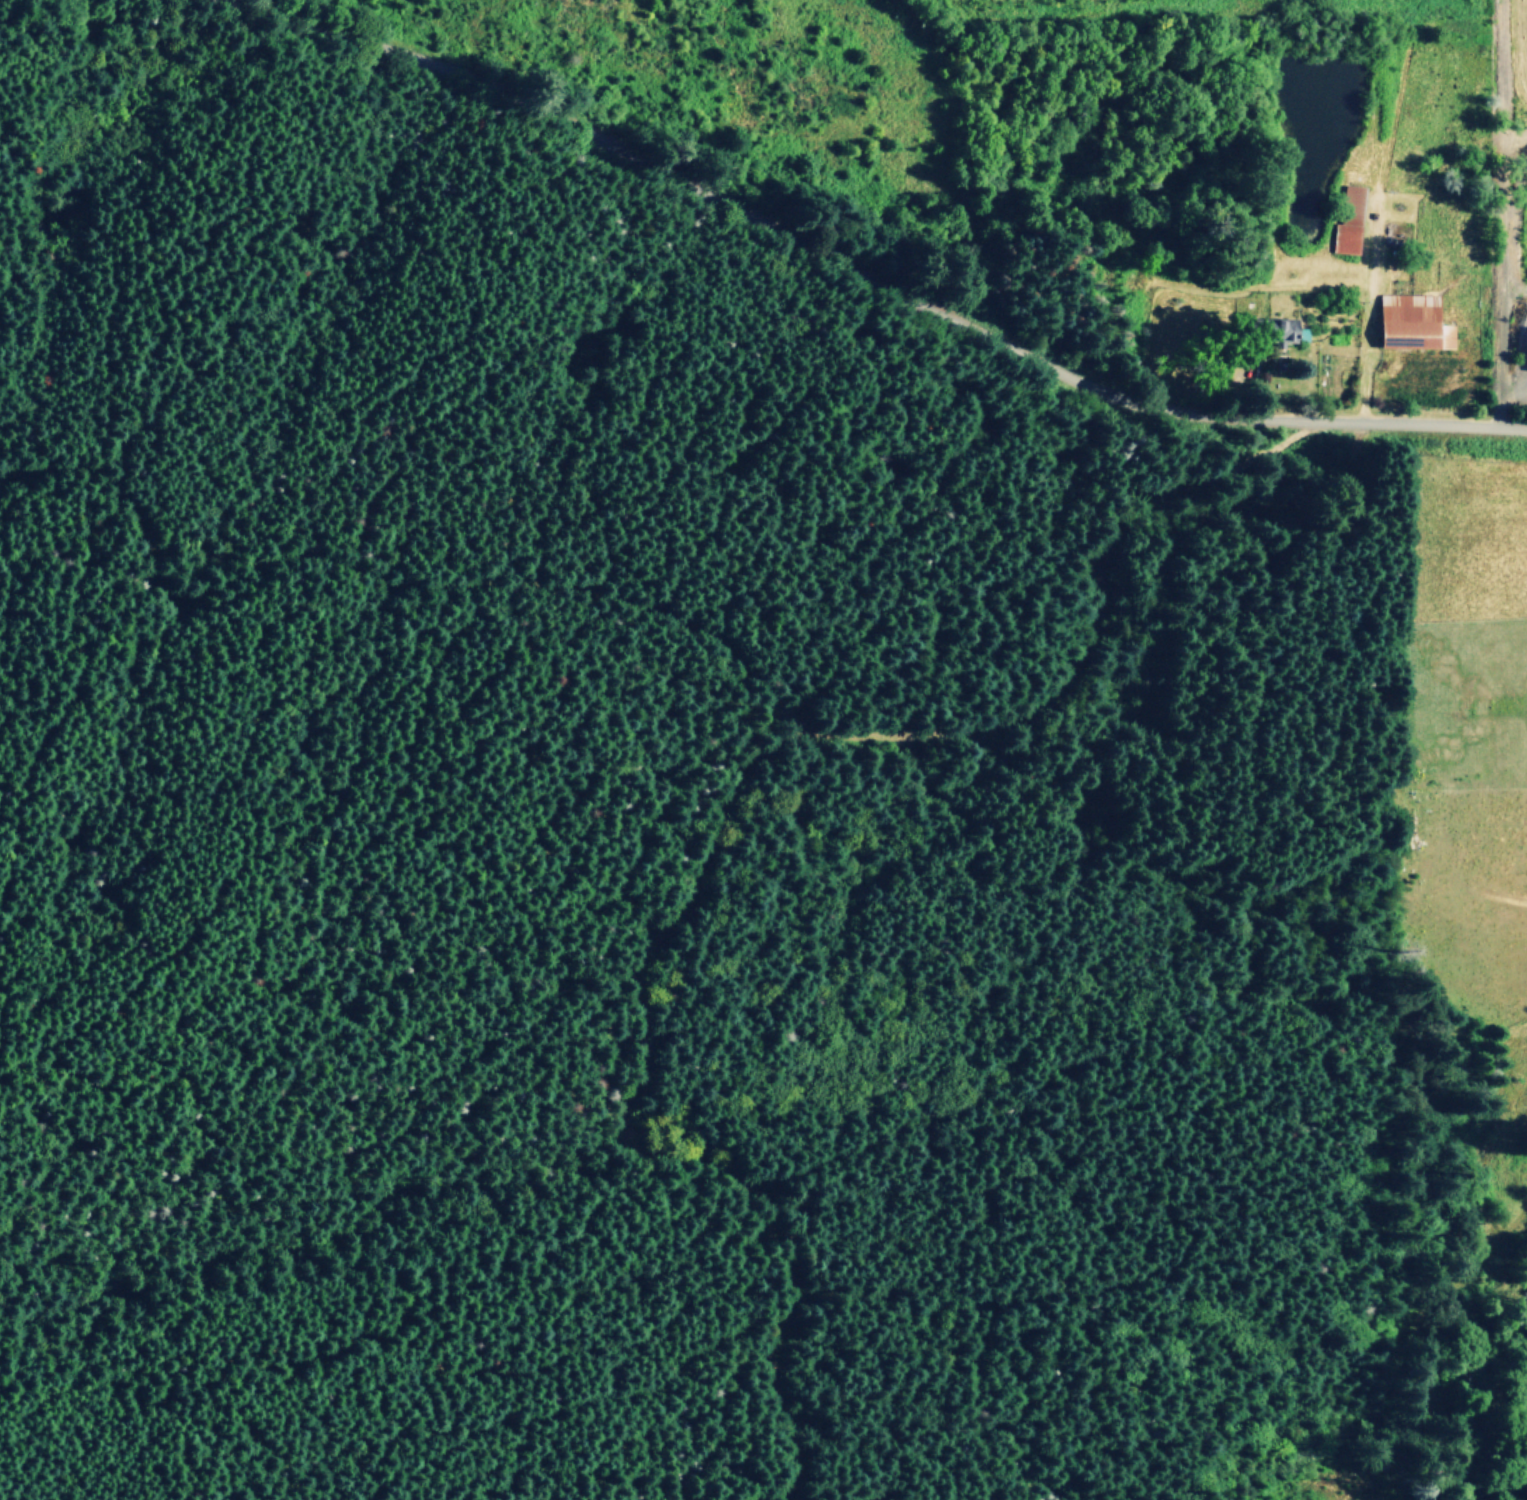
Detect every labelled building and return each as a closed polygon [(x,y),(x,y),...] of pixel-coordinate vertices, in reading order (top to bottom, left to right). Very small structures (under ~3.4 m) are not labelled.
[(1360,254),(1364,186),(1344,184),(1341,223),(1335,223),(1332,252),(1360,254)] [(1439,295),(1381,295),(1381,348),(1454,347),(1453,325),(1439,325),(1439,295)]
